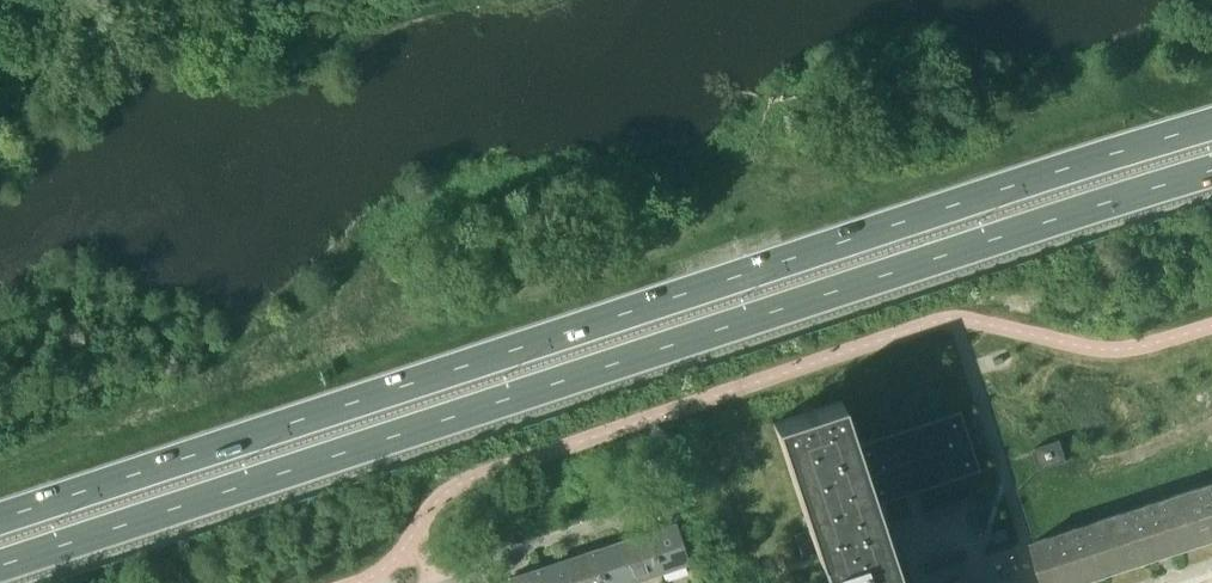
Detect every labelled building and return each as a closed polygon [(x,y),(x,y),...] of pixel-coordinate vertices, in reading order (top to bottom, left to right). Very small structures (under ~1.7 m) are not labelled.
[(776,424),(819,552),(825,551),(832,572),(826,574),(829,582),(901,582),(890,548),(882,501),(873,504),(854,446),(840,403),(776,424)] [(959,411),(854,446),(873,504),(882,501),(896,496),(979,469),(959,411)] [(1033,447),(1035,454),(1040,468),(1066,458),(1059,438),(1033,447)] [(1036,514),(1058,582),(1073,582),(1211,537),(1211,474),(1083,517),(1077,501),(1036,514)] [(674,521),(645,530),(659,570),(687,561),(674,521)] [(1006,528),(993,532),(996,542),(1009,538),(1006,528)] [(631,580),(659,570),(645,530),(618,539),(631,580)] [(631,580),(618,539),(590,549),(602,582),(621,582),(631,580)] [(590,549),(563,557),(572,582),(602,582),(590,549)] [(563,557),(536,566),(542,582),(572,582),(563,557)] [(536,566),(509,575),(511,582),(542,582),(536,566)]
